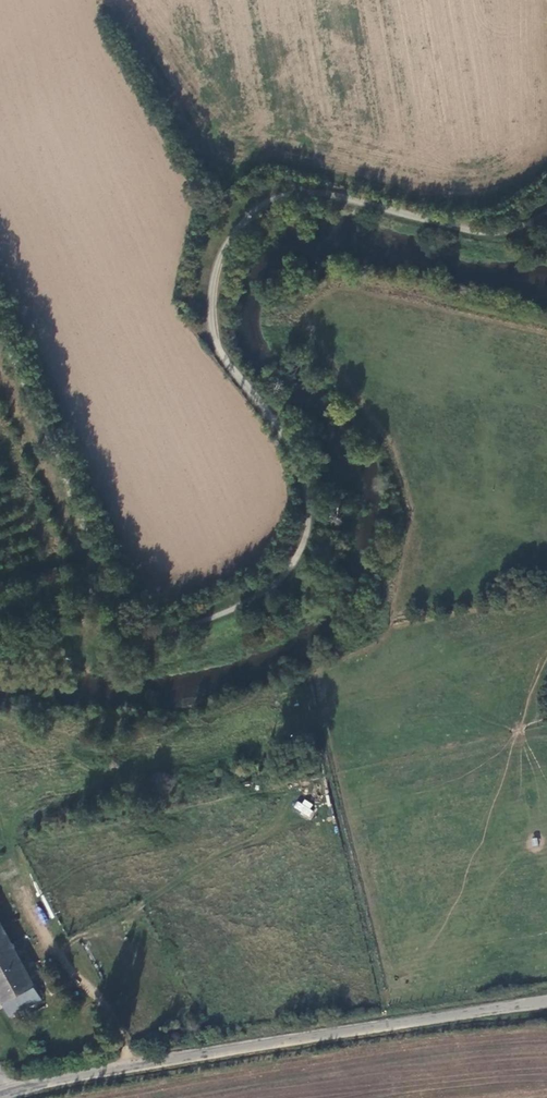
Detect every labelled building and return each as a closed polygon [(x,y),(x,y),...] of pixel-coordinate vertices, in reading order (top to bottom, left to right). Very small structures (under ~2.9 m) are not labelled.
[(308,818),(315,806),(302,797),(294,809),(308,818)] [(0,923),(0,1000),(9,1016),(41,999),(0,923)]
